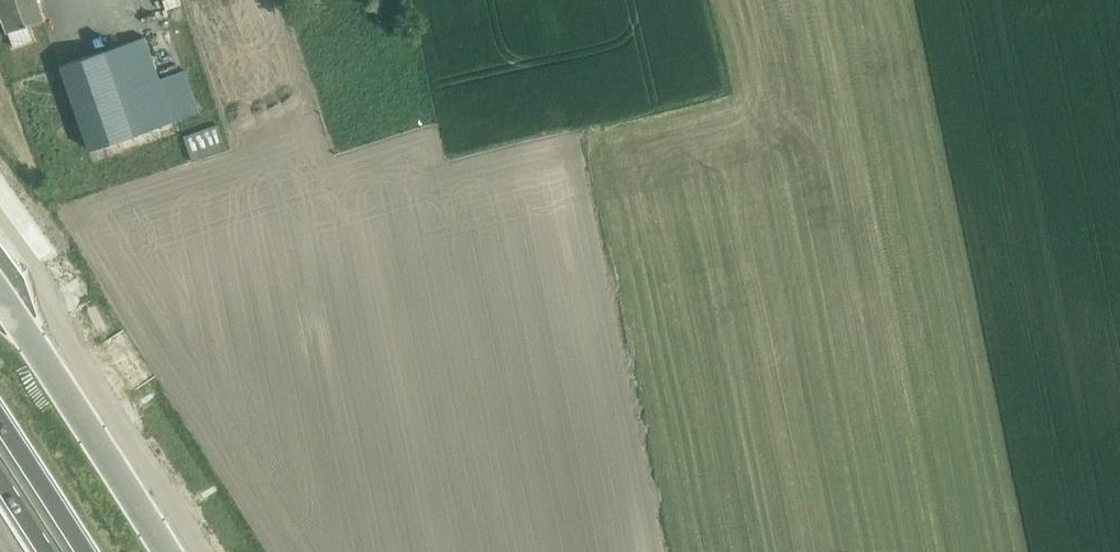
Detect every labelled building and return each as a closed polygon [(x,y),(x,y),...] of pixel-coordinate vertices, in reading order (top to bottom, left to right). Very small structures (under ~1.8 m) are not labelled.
[(9,30),(46,17),(40,0),(0,0),(0,6),(9,30)] [(65,63),(98,152),(202,113),(184,63),(164,71),(150,32),(65,63)]
